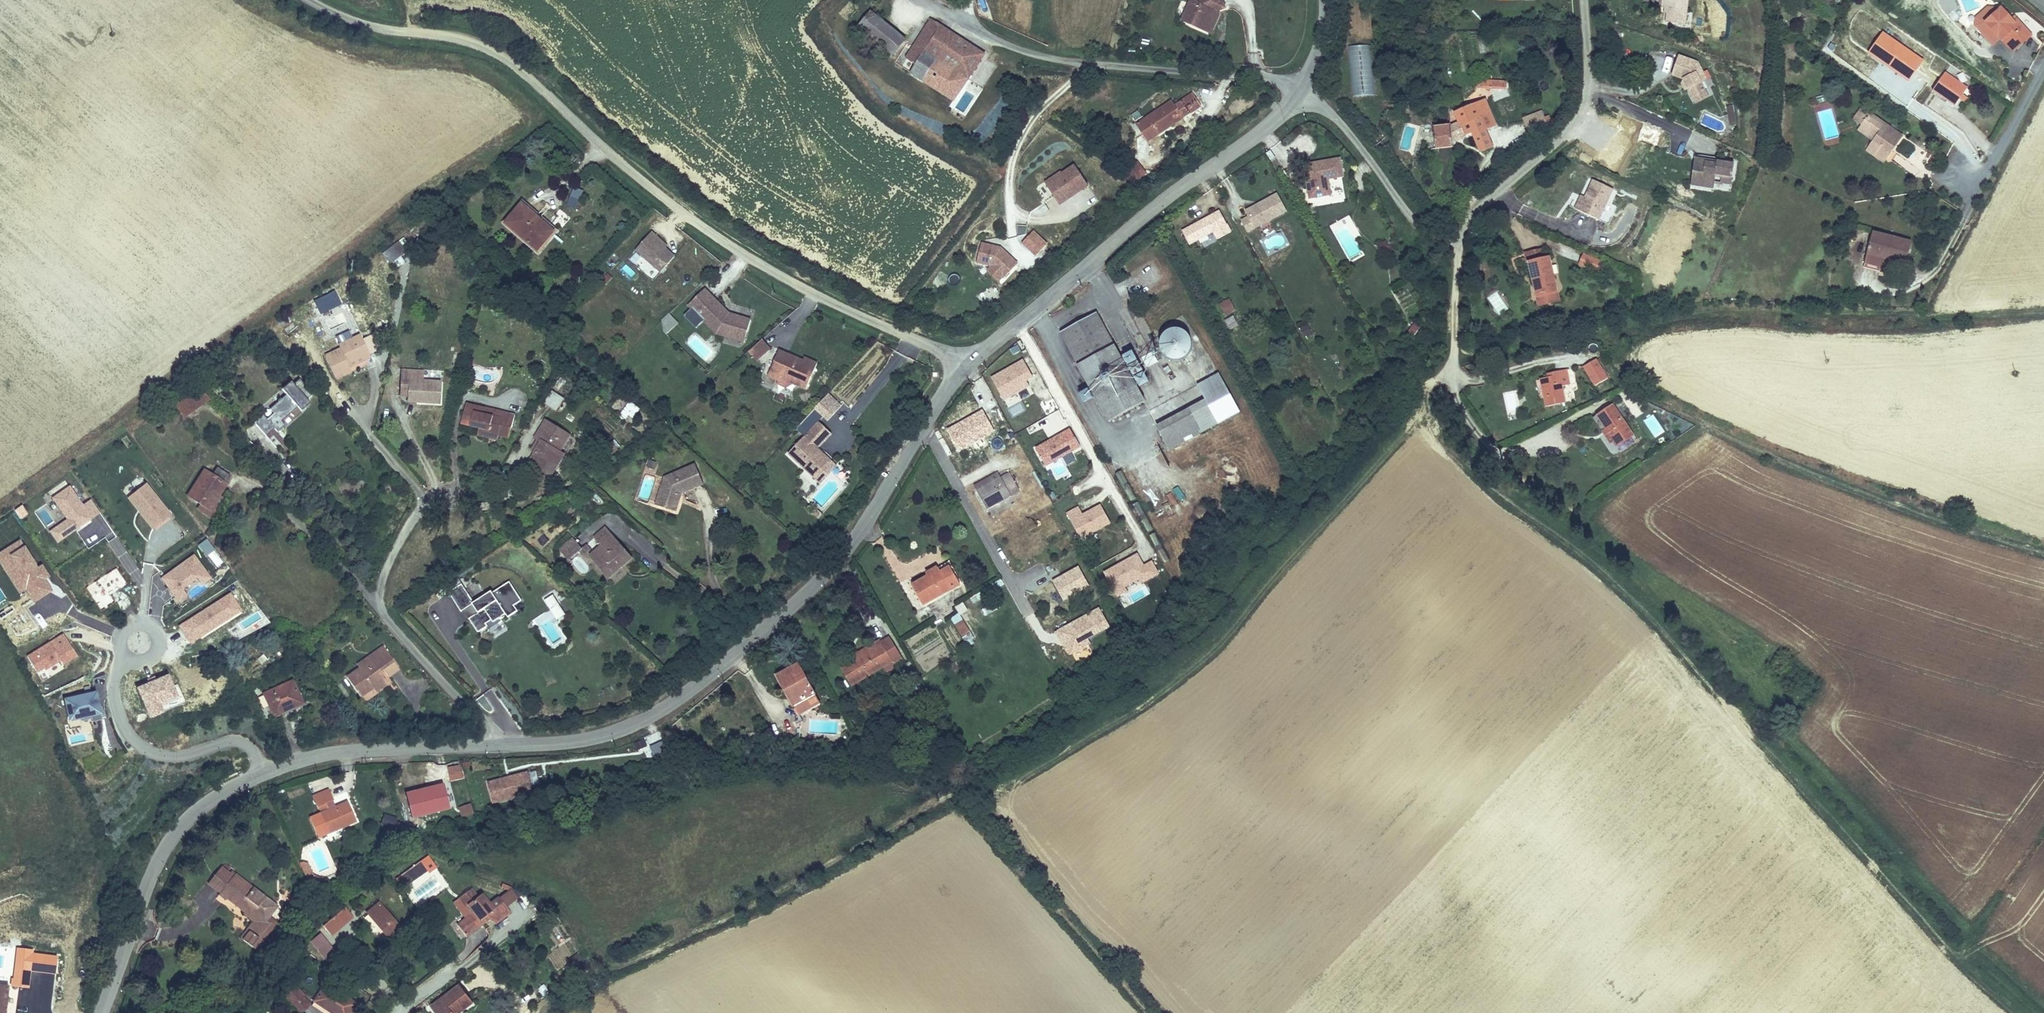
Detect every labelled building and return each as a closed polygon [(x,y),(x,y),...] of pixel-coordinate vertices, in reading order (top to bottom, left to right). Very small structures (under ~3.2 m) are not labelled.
[(1201,32),(1210,15),(1215,14),(1225,10),(1221,0),(1194,0),(1181,22),(1201,32)] [(1695,0),(1670,0),(1668,12),(1675,14),(1673,27),(1691,30),(1695,0)] [(2010,17),(1995,4),(1986,2),(1973,15),(1972,20),(1990,39),(1996,33),(2011,48),(2029,30),(2014,14),(2010,17)] [(859,26),(892,54),(905,38),(872,10),(859,26)] [(1210,15),(1201,32),(1208,35),(1218,20),(1215,14),(1210,15)] [(918,56),(909,70),(952,99),(981,57),(928,20),(908,50),(918,56)] [(1679,79),(1688,95),(1701,88),(1698,81),(1702,77),(1693,60),(1674,55),(1668,75),(1679,79)] [(1954,106),(1967,87),(1944,71),(1931,90),(1954,106)] [(1495,83),(1496,75),(1485,72),(1485,81),(1495,83)] [(1701,88),(1688,95),(1692,101),(1704,94),(1701,88)] [(1170,123),(1174,125),(1201,106),(1192,92),(1175,105),(1172,102),(1135,127),(1147,144),(1158,136),(1155,133),(1170,123)] [(1451,115),(1436,116),(1427,116),(1429,137),(1437,137),(1450,137),(1451,132),(1470,125),(1478,143),(1493,137),(1487,123),(1494,120),(1492,110),(1484,95),(1461,104),(1465,109),(1451,115)] [(1726,105),(1729,123),(1735,122),(1732,104),(1726,105)] [(1857,121),(1865,109),(1857,104),(1849,115),(1857,121)] [(1901,132),(1865,109),(1857,121),(1871,129),(1867,134),(1864,140),(1886,154),(1901,132)] [(1522,119),(1529,133),(1544,122),(1538,111),(1522,119)] [(1871,129),(1857,121),(1854,126),(1867,134),(1871,129)] [(1158,136),(1174,125),(1170,123),(1155,133),(1158,136)] [(1882,160),(1886,154),(1864,140),(1860,146),(1882,160)] [(1689,184),(1699,186),(1699,181),(1712,183),(1713,174),(1731,176),(1732,161),(1692,156),(1689,184)] [(1132,183),(1146,172),(1140,164),(1126,174),(1132,183)] [(1340,164),(1304,170),(1310,204),(1331,200),(1329,184),(1344,182),(1340,164)] [(1077,168),(1049,185),(1062,206),(1090,189),(1077,168)] [(1712,183),(1711,185),(1729,187),(1731,176),(1713,174),(1712,183)] [(1594,181),(1584,200),(1579,211),(1600,221),(1614,191),(1594,181)] [(1699,181),(1699,186),(1698,190),(1711,191),(1711,185),(1712,183),(1699,181)] [(1579,211),(1584,200),(1580,198),(1575,209),(1579,211)] [(1278,199),(1246,216),(1249,222),(1255,233),(1287,216),(1278,199)] [(540,247),(557,228),(527,200),(510,218),(540,247)] [(1220,216),(1182,236),(1190,249),(1214,236),(1218,244),(1231,237),(1220,216)] [(1248,236),(1255,233),(1249,222),(1243,226),(1248,236)] [(665,269),(678,254),(669,246),(671,242),(655,228),(639,246),(665,269)] [(1907,257),(1909,236),(1868,230),(1864,255),(1881,257),(1882,253),(1907,257)] [(1048,244),(1034,231),(1021,244),(1035,258),(1048,244)] [(1382,253),(1391,248),(1385,238),(1376,244),(1382,253)] [(1002,247),(982,242),(977,265),(990,267),(986,271),(999,284),(1019,264),(1002,247)] [(391,265),(407,253),(399,243),(383,256),(391,265)] [(1545,261),(1542,251),(1522,255),(1525,265),(1528,264),(1545,261)] [(1598,269),(1602,259),(1583,252),(1579,263),(1598,269)] [(1558,304),(1548,260),(1545,261),(1528,264),(1538,309),(1558,304)] [(746,325),(750,325),(752,313),(730,307),(706,286),(691,301),(719,328),(727,330),(728,325),(744,328),(746,325)] [(986,300),(996,294),(993,288),(983,294),(986,300)] [(1498,291),(1489,295),(1497,314),(1506,310),(1498,291)] [(1225,315),(1236,309),(1229,297),(1218,304),(1225,315)] [(1105,419),(1140,400),(1092,310),(1056,330),(1105,419)] [(667,333),(678,322),(668,312),(657,323),(667,333)] [(1234,314),(1224,319),(1229,330),(1239,325),(1234,314)] [(1299,328),(1303,337),(1312,333),(1308,324),(1299,328)] [(748,335),(750,325),(746,325),(744,328),(728,325),(727,330),(748,335)] [(1173,357),(1182,357),(1189,353),(1193,345),(1192,335),(1186,328),(1178,325),(1168,328),(1163,333),(1161,340),(1161,346),(1166,354),(1173,357)] [(352,359),(375,347),(365,327),(342,338),(344,343),(329,350),(343,374),(356,367),(355,365),(352,359)] [(770,343),(761,335),(749,345),(757,354),(770,343)] [(781,369),(793,376),(805,382),(818,358),(806,351),(803,354),(779,344),(768,367),(779,373),(781,369)] [(377,352),(375,347),(352,359),(355,365),(377,352)] [(1034,376),(1022,357),(990,376),(1005,400),(1030,388),(1028,380),(1034,376)] [(1612,382),(1599,362),(1586,370),(1598,390),(1612,382)] [(417,373),(416,389),(416,395),(449,397),(450,375),(428,374),(428,364),(409,363),(408,372),(417,373)] [(786,381),(793,376),(781,369),(779,373),(777,377),(786,381)] [(407,388),(416,389),(417,373),(408,372),(407,388)] [(476,381),(477,374),(469,372),(468,379),(476,381)] [(1568,387),(1567,372),(1556,374),(1556,380),(1538,383),(1543,408),(1566,404),(1563,389),(1568,387)] [(318,392),(305,378),(299,383),(296,380),(287,389),(292,394),(287,399),(286,398),(283,400),(284,401),(276,409),(280,413),(274,419),(269,415),(261,423),(273,436),(278,432),(276,430),(280,427),(281,428),(285,432),(292,425),(288,421),(318,392)] [(201,387),(177,405),(186,416),(211,399),(201,387)] [(551,389),(543,402),(556,410),(564,397),(551,389)] [(842,402),(829,390),(820,399),(833,411),(842,402)] [(638,416),(649,403),(634,391),(624,403),(638,416)] [(516,428),(520,405),(471,395),(468,414),(486,417),(484,426),(504,429),(504,426),(516,428)] [(828,417),(833,411),(820,399),(815,405),(828,417)] [(1166,448),(1213,423),(1204,406),(1157,431),(1166,448)] [(562,450),(568,454),(575,442),(568,439),(577,423),(553,409),(543,425),(550,429),(544,440),(538,451),(556,461),(562,450)] [(1611,452),(1631,440),(1611,410),(1592,423),(1611,452)] [(1654,415),(1644,420),(1654,438),(1663,432),(1654,415)] [(815,476),(833,457),(820,444),(832,430),(819,418),(789,451),(815,476)] [(550,429),(543,425),(538,436),(544,440),(550,429)] [(1081,447),(1069,427),(1034,445),(1045,466),(1081,447)] [(613,447),(624,438),(617,429),(606,437),(613,447)] [(555,476),(568,454),(562,450),(556,461),(549,473),(555,476)] [(696,460),(665,473),(670,482),(662,484),(657,500),(668,503),(669,496),(679,499),(683,489),(704,479),(696,460)] [(1063,463),(1052,467),(1055,477),(1066,473),(1063,463)] [(207,470),(187,498),(208,511),(231,479),(217,469),(213,475),(207,470)] [(972,481),(984,505),(1017,487),(1006,470),(998,474),(995,469),(972,481)] [(171,513),(145,481),(125,496),(152,528),(171,513)] [(81,502),(69,484),(50,496),(53,500),(43,507),(54,522),(44,528),(57,542),(100,513),(89,498),(81,502)] [(1172,494),(1161,502),(1170,513),(1181,505),(1172,494)] [(677,506),(679,499),(669,496),(668,503),(677,506)] [(564,508),(568,515),(584,506),(578,499),(564,508)] [(1112,522),(1100,502),(1083,512),(1076,506),(1065,511),(1081,538),(1112,522)] [(23,504),(14,510),(19,518),(28,512),(23,504)] [(602,564),(614,575),(635,555),(607,525),(596,536),(605,545),(613,553),(602,564)] [(1155,532),(1150,534),(1163,561),(1167,559),(1155,532)] [(558,549),(567,559),(581,547),(572,536),(558,549)] [(19,538),(0,550),(0,565),(18,593),(24,589),(33,601),(51,590),(44,578),(49,576),(40,562),(36,565),(19,538)] [(208,538),(198,541),(202,555),(212,552),(208,538)] [(614,575),(602,564),(613,553),(605,545),(594,556),(598,561),(593,566),(611,583),(616,578),(614,575)] [(1110,546),(1094,555),(1098,562),(1114,553),(1110,546)] [(907,579),(916,598),(954,579),(941,552),(918,562),(922,572),(907,579)] [(211,578),(192,553),(159,577),(176,602),(186,594),(182,588),(196,578),(202,584),(211,578)] [(1118,567),(1124,578),(1131,574),(1125,563),(1118,567)] [(1077,564),(1053,577),(1066,600),(1090,586),(1077,564)] [(524,600),(511,582),(477,603),(462,581),(446,591),(468,624),(471,622),(478,634),(488,627),(487,624),(492,620),(495,625),(508,616),(509,618),(518,612),(515,607),(524,600)] [(1056,583),(1045,586),(1051,608),(1062,605),(1056,583)] [(565,614),(556,598),(560,596),(556,589),(542,597),(555,620),(565,614)] [(230,591),(177,624),(188,644),(242,610),(230,591)] [(996,600),(988,604),(991,611),(999,607),(996,600)] [(964,601),(955,605),(959,614),(967,610),(964,601)] [(968,630),(956,612),(948,616),(954,628),(959,635),(962,638),(968,634),(966,631),(968,630)] [(864,646),(835,665),(848,682),(894,650),(882,630),(862,642),(864,646)] [(77,654),(62,632),(34,647),(35,650),(26,655),(36,671),(42,668),(43,670),(59,660),(61,665),(77,654)] [(361,703),(376,693),(387,686),(380,676),(384,674),(390,683),(403,675),(386,650),(369,661),(373,667),(362,675),(348,683),(361,703)] [(911,671),(904,659),(898,662),(905,675),(911,671)] [(794,711),(813,700),(793,660),(773,672),(794,711)] [(358,669),(362,675),(373,667),(369,661),(358,669)] [(177,694),(166,672),(134,685),(148,716),(162,710),(159,702),(177,694)] [(275,719),(303,707),(294,686),(266,697),(275,719)] [(387,686),(376,693),(379,698),(390,690),(387,686)] [(102,719),(94,688),(62,696),(68,719),(79,717),(80,723),(102,719)] [(647,736),(654,756),(668,751),(661,731),(647,736)] [(643,739),(635,742),(638,749),(646,745),(643,739)] [(460,762),(446,765),(450,781),(463,778),(460,762)] [(528,785),(523,764),(483,773),(487,794),(528,785)] [(415,808),(448,798),(442,776),(408,786),(415,808)] [(337,820),(353,812),(343,793),(325,803),(322,796),(330,792),(324,782),(307,791),(312,801),(315,799),(319,806),(315,808),(323,823),(335,816),(337,820)] [(458,806),(461,816),(474,813),(471,803),(458,806)] [(393,827),(396,817),(384,813),(381,823),(393,827)] [(310,866),(303,853),(300,852),(295,854),(306,875),(318,871),(317,869),(310,866)] [(407,885),(427,871),(420,862),(401,876),(407,885)] [(225,891),(242,904),(245,901),(251,906),(261,892),(230,869),(228,872),(216,863),(206,876),(219,886),(216,890),(222,894),(225,891)] [(466,910),(459,916),(450,924),(459,934),(481,914),(479,912),(485,906),(472,891),(469,893),(462,885),(448,897),(456,906),(459,903),(466,910)] [(445,900),(459,916),(466,910),(459,903),(456,906),(448,897),(445,900)] [(258,911),(251,906),(245,901),(242,904),(240,907),(254,918),(258,911)] [(399,928),(379,903),(367,912),(387,937),(399,928)] [(347,905),(326,922),(334,931),(355,914),(347,905)] [(258,911),(254,918),(239,937),(247,943),(267,917),(258,911)] [(262,932),(251,944),(255,948),(266,937),(262,932)] [(324,960),(335,950),(319,932),(308,942),(324,960)] [(586,967),(577,955),(569,960),(577,972),(586,967)] [(12,976),(11,983),(30,985),(32,970),(18,967),(17,974),(13,973),(13,976),(12,976)] [(277,988),(289,1001),(299,993),(302,990),(291,977),(277,988)] [(0,983),(0,1012),(6,1012),(10,985),(0,983)] [(542,997),(549,992),(544,984),(537,988),(542,997)] [(349,1011),(323,985),(304,1004),(313,1012),(347,1012),(349,1011)] [(456,985),(427,1010),(429,1012),(457,1012),(469,1003),(456,985)] [(295,1009),(306,1001),(299,993),(289,1001),(295,1009)]
